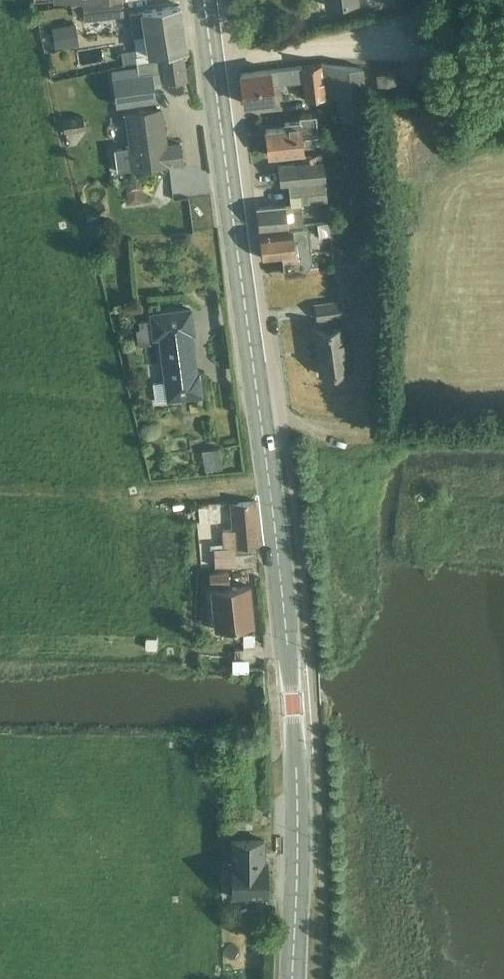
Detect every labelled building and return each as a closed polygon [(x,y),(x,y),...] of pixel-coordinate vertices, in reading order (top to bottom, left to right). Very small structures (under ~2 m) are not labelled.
[(83,2),(84,18),(124,14),(122,0),(103,0),(83,2)] [(83,13),(82,3),(72,4),(73,14),(83,13)] [(180,4),(129,12),(133,36),(136,55),(148,53),(187,47),(180,4)] [(108,22),(115,48),(129,45),(122,19),(108,22)] [(73,23),(52,26),(56,48),(76,45),(73,23)] [(138,67),(112,70),(116,105),(156,100),(154,80),(163,79),(163,83),(187,79),(184,53),(137,61),(138,67)] [(321,63),(240,73),(244,103),(274,99),(282,98),(280,83),(303,80),(306,99),(338,95),(341,118),(346,118),(363,116),(367,115),(363,67),(321,63)] [(393,72),(378,74),(379,83),(394,81),(393,72)] [(161,108),(126,112),(130,146),(120,148),(123,170),(183,161),(181,143),(164,145),(163,139),(166,138),(161,108)] [(270,155),(304,151),(302,137),(318,135),(316,114),(299,116),(300,121),(285,123),(285,127),(267,129),(267,128),(266,128),(269,155),(270,155)] [(83,116),(63,119),(65,131),(85,128),(83,116)] [(367,147),(363,116),(346,118),(350,149),(367,147)] [(288,183),(289,184),(325,179),(326,179),(322,154),(320,154),(316,155),(316,154),(304,156),(304,162),(278,165),(280,184),(288,183)] [(327,200),(325,179),(289,184),(290,203),(256,206),(259,228),(288,225),(288,226),(303,224),(301,203),(327,200)] [(123,199),(139,198),(139,180),(123,180),(123,199)] [(213,197),(175,201),(175,202),(177,211),(179,230),(217,225),(213,197)] [(100,221),(89,224),(92,238),(104,237),(100,221)] [(317,224),(318,237),(330,236),(329,223),(317,224)] [(308,227),(260,233),(263,258),(282,255),(284,273),(304,271),(304,273),(317,271),(316,261),(312,262),(308,227)] [(361,254),(358,267),(372,271),(376,257),(361,254)] [(340,301),(316,304),(318,319),(342,315),(340,301)] [(156,401),(168,399),(202,394),(199,372),(196,373),(191,333),(194,332),(191,308),(151,314),(154,337),(160,337),(166,381),(153,383),(156,401)] [(343,327),(315,331),(321,374),(353,370),(349,340),(345,340),(343,327)] [(219,447),(203,450),(206,470),(222,467),(219,447)] [(259,544),(255,501),(232,503),(234,529),(223,530),(225,547),(214,548),(215,566),(236,565),(235,546),(259,544)] [(209,504),(199,505),(201,522),(210,521),(209,504)] [(220,572),(213,572),(213,575),(213,579),(214,583),(221,582),(230,581),(229,577),(229,574),(229,571),(220,572)] [(225,587),(212,588),(213,598),(214,609),(215,618),(216,629),(231,628),(245,626),(254,625),(253,614),(252,606),(251,594),(250,585),(236,586),(225,587)] [(142,632),(141,646),(155,647),(155,633),(142,632)] [(245,644),(255,643),(255,633),(244,633),(245,644)] [(232,839),(232,896),(267,896),(267,860),(265,860),(265,839),(232,839)]
